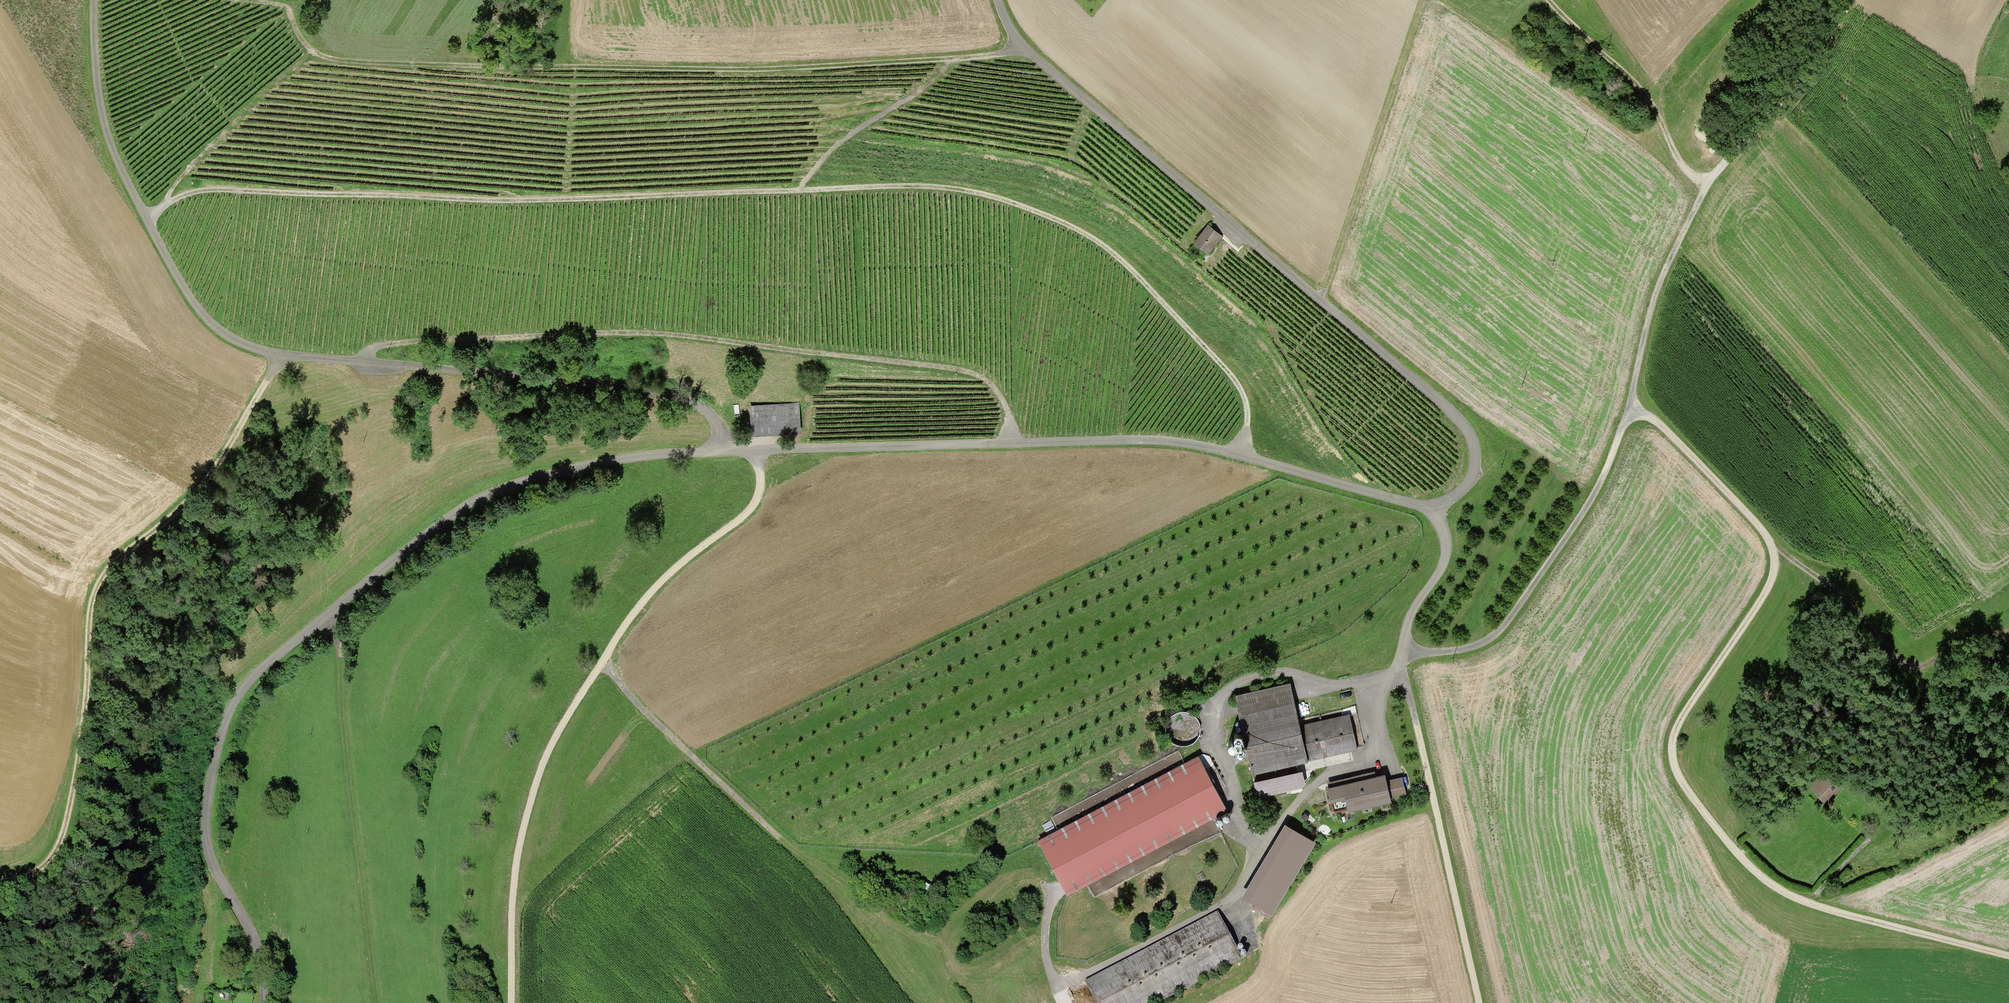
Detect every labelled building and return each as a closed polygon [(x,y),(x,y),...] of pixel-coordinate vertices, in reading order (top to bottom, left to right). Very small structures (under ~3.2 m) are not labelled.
[(1207,228),(1195,244),(1207,253),(1219,237),(1207,228)] [(750,406),(750,432),(797,431),(796,406),(750,406)] [(1290,681),(1234,694),(1252,772),(1308,759),(1300,724),(1290,681)] [(1349,713),(1300,724),(1308,759),(1357,748),(1349,713)] [(1198,754),(1038,838),(1068,894),(1228,810),(1198,754)] [(1303,769),(1254,780),(1258,797),(1301,786),(1305,782),(1303,769)] [(1823,771),(1810,784),(1825,800),(1839,787),(1823,771)] [(1385,772),(1327,785),(1330,800),(1346,796),(1349,809),(1391,800),(1391,796),(1387,780),(1385,772)] [(1402,776),(1387,780),(1391,796),(1406,793),(1402,776)] [(1316,840),(1285,821),(1242,894),(1254,901),(1250,907),(1255,910),(1254,912),(1266,920),(1271,911),(1272,912),(1316,840)] [(1084,981),(1096,1002),(1158,1002),(1242,959),(1217,911),(1084,981)]
